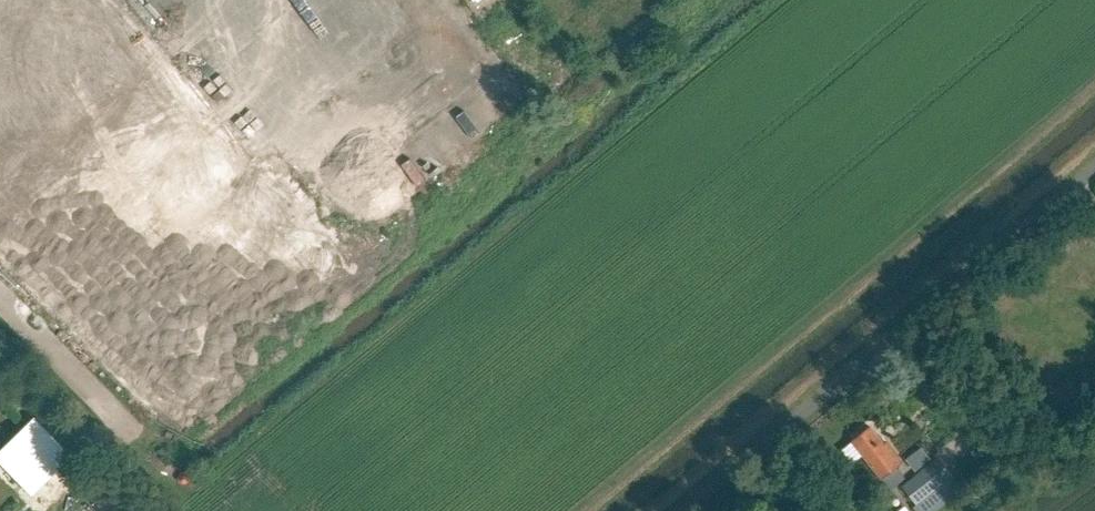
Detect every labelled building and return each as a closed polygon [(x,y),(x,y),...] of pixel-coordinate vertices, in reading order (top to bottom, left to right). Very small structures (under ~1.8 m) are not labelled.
[(234,73),(320,13),(312,1),(226,61),(234,73)] [(253,100),(297,68),(288,56),(244,88),(253,100)] [(1079,402),(1067,387),(1044,407),(1056,421),(1079,402)] [(0,442),(0,469),(28,494),(66,451),(25,415),(0,442)] [(897,467),(900,464),(871,426),(851,441),(841,449),(852,463),(863,455),(882,479),(891,489),(905,478),(897,467)] [(912,470),(928,458),(919,446),(903,459),(912,470)] [(969,496),(937,457),(901,487),(921,510),(951,510),(969,496)]
